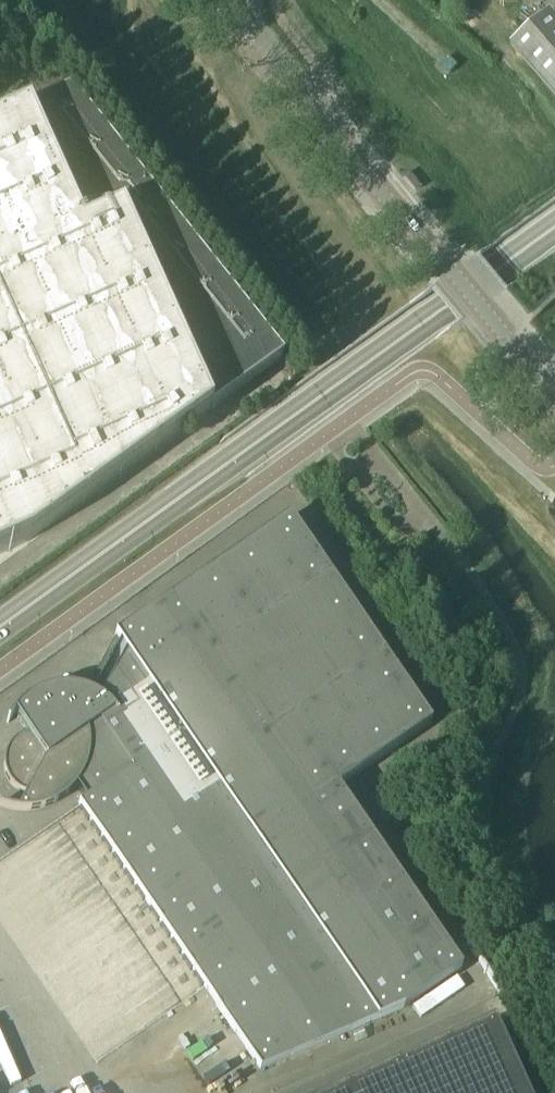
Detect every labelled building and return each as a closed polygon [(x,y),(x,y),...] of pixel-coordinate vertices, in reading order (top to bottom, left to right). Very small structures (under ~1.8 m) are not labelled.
[(547,8),(508,43),(554,95),(554,17),(547,8)] [(449,54),(442,61),(449,67),(456,60),(449,54)] [(282,358),(70,91),(0,122),(0,554),(29,541),(282,358)] [(337,788),(430,724),(289,517),(114,636),(125,652),(100,698),(95,695),(90,693),(85,691),(80,690),(74,689),(69,688),(64,688),(58,688),(53,689),(48,690),(42,691),(37,693),(33,696),(28,699),(24,702),(20,705),(16,709),(12,713),(9,717),(6,722),(8,723),(10,719),(13,715),(14,714),(27,732),(23,734),(19,736),(16,738),(13,741),(10,744),(8,747),(6,751),(5,754),(4,758),(3,762),(3,766),(4,770),(5,774),(6,778),(8,781),(11,784),(13,787),(17,790),(19,791),(22,793),(25,794),(18,809),(11,808),(3,805),(0,804),(0,806),(3,807),(8,809),(13,810),(19,811),(24,811),(29,811),(35,810),(40,809),(45,808),(50,806),(55,803),(60,801),(64,797),(68,794),(72,790),(75,786),(84,799),(78,804),(260,1069),(403,1008),(461,969),(337,788)] [(500,1020),(337,1092),(533,1092),(500,1020)]
